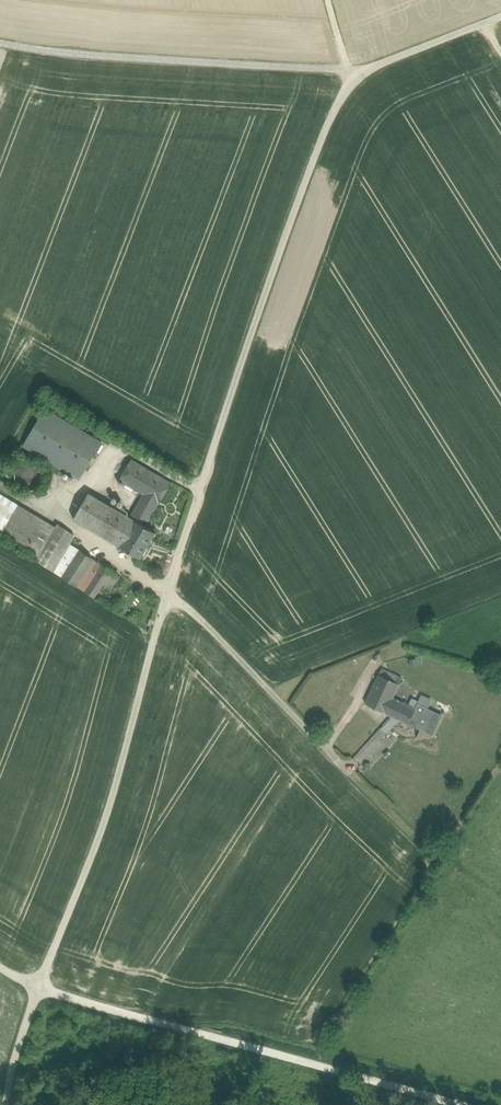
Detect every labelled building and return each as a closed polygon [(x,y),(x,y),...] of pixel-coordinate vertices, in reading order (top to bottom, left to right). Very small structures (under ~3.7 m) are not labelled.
[(46,409),(23,447),(79,481),(89,465),(91,462),(103,444),(46,409)] [(173,485),(130,459),(117,481),(145,498),(133,519),(89,493),(73,521),(143,562),(159,535),(147,528),(173,485)] [(0,495),(0,542),(94,602),(104,586),(113,592),(121,579),(71,547),(78,537),(57,524),(54,529),(0,495)] [(422,656),(410,658),(411,664),(423,663),(422,656)] [(382,669),(366,703),(433,735),(442,715),(411,700),(409,706),(393,698),(402,679),(382,669)]
